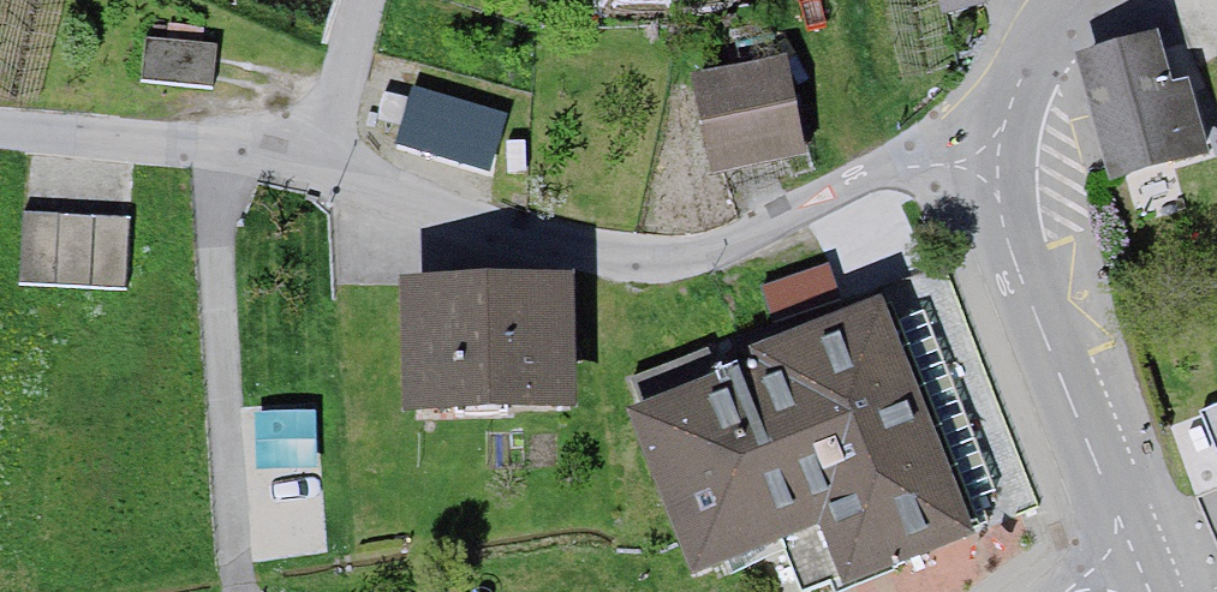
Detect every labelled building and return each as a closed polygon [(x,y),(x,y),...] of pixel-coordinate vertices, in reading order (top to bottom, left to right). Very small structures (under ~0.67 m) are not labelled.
[(1093,62),(1127,184),(1216,159),(1216,132),(1189,35),(1093,62)] [(235,48),(157,39),(151,94),(229,103),(235,48)] [(795,69),(703,91),(724,179),(816,157),(795,69)] [(497,172),(518,113),(423,80),(402,139),(497,172)] [(150,222),(21,218),(19,297),(148,301),(150,222)] [(938,270),(633,374),(700,567),(840,511),(863,572),(1050,547),(938,270)] [(420,403),(561,402),(561,294),(419,294),(420,403)] [(1216,454),(1216,317),(1171,335),(1216,454)]
